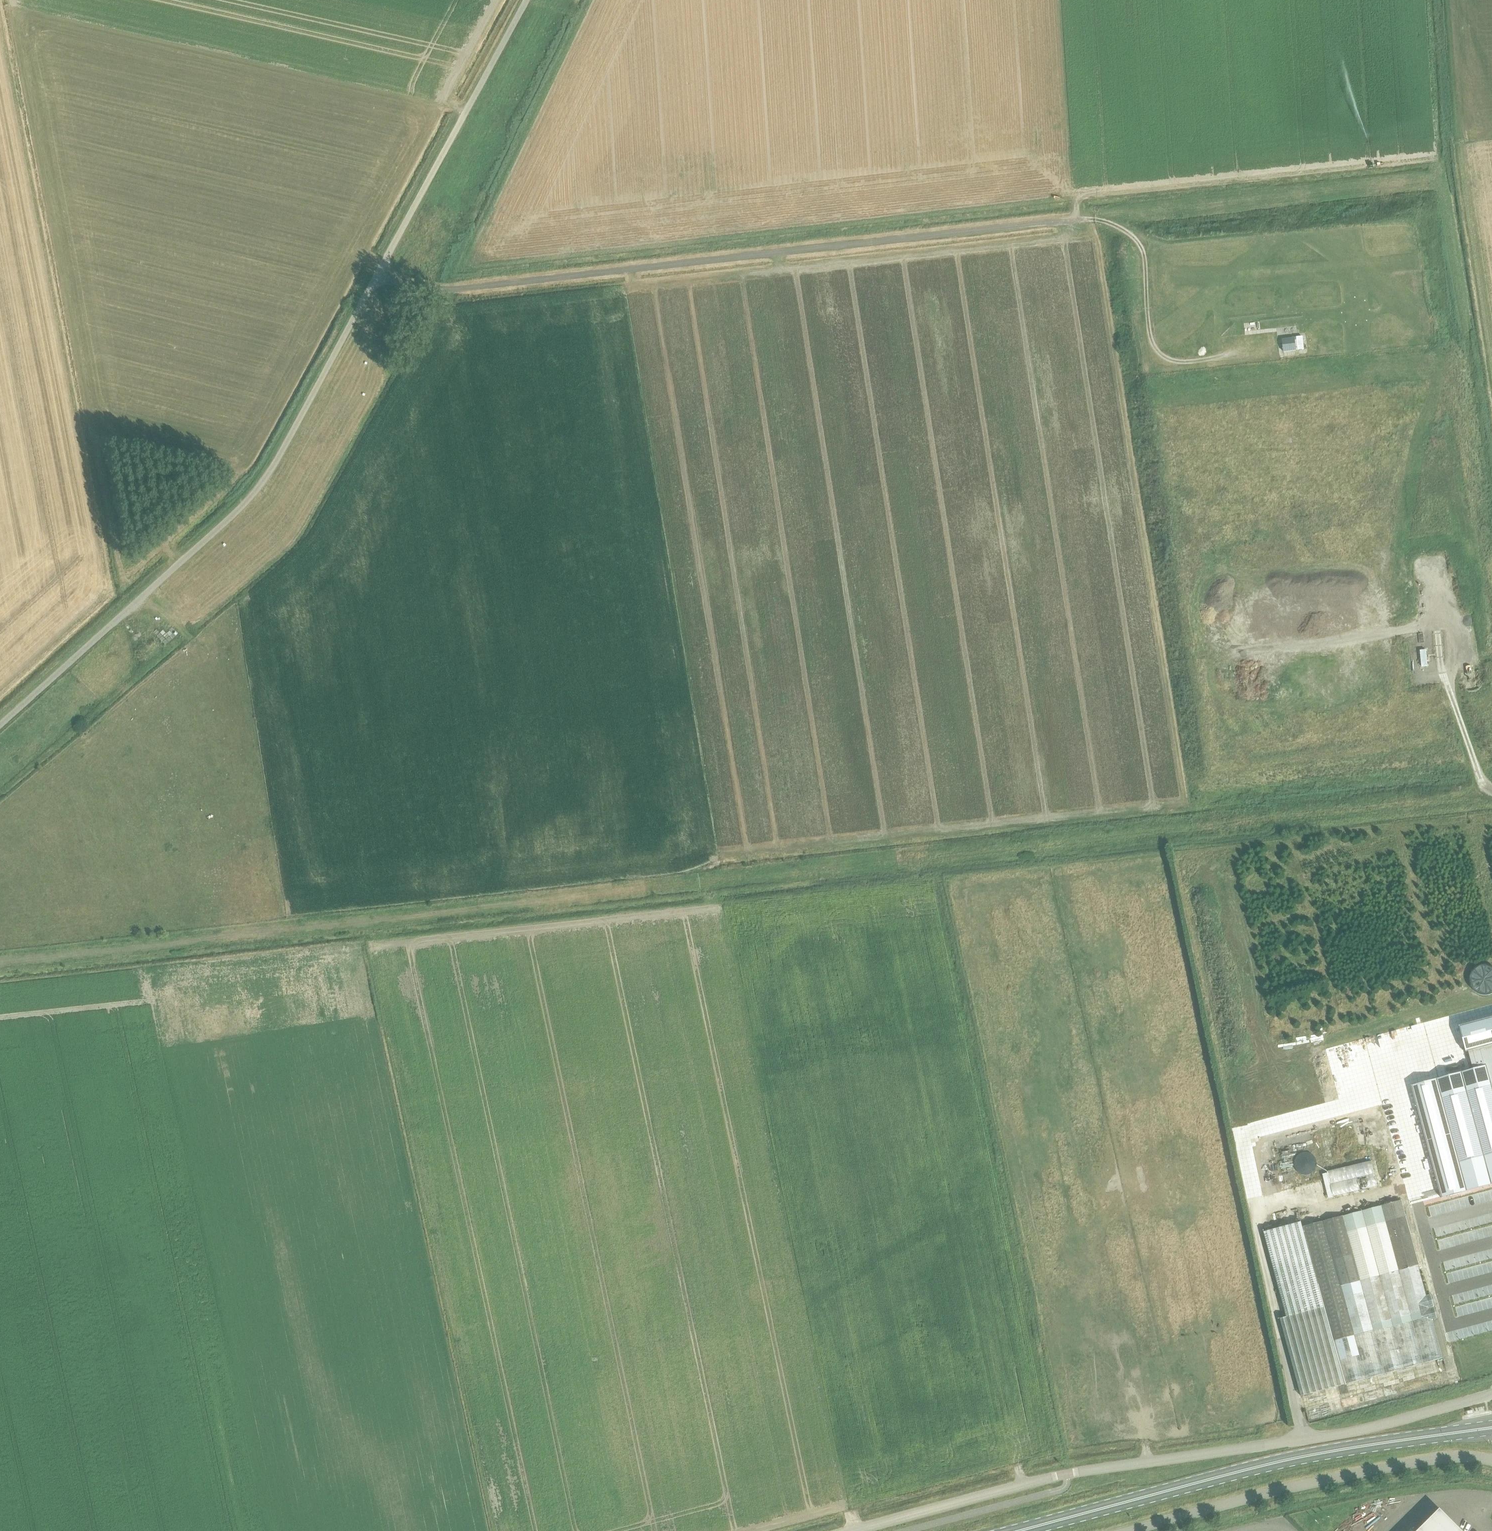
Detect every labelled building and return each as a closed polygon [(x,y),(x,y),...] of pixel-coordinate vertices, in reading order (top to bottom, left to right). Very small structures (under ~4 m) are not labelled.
[(1303,337),(1282,339),(1284,352),(1305,349),(1303,337)] [(1471,1062),(1473,1069),(1460,1073),(1443,1077),(1411,1086),(1423,1131),(1432,1165),(1441,1198),(1468,1191),(1491,1184),(1491,1018),(1459,1026),(1466,1052),(1469,1052),(1471,1062)] [(1305,1175),(1306,1175),(1307,1175),(1308,1175),(1309,1175),(1310,1175),(1311,1174),(1312,1173),(1313,1173),(1314,1172),(1314,1171),(1315,1170),(1316,1170),(1316,1169),(1316,1168),(1317,1167),(1317,1166),(1317,1165),(1317,1164),(1317,1163),(1317,1162),(1317,1161),(1316,1160),(1316,1159),(1316,1158),(1315,1157),(1314,1157),(1314,1156),(1313,1155),(1312,1155),(1311,1154),(1310,1153),(1309,1153),(1308,1153),(1307,1153),(1306,1153),(1305,1153),(1304,1153),(1303,1153),(1302,1153),(1301,1154),(1300,1154),(1299,1155),(1298,1155),(1298,1156),(1297,1157),(1296,1157),(1296,1158),(1295,1159),(1295,1160),(1295,1161),(1295,1162),(1294,1163),(1294,1164),(1294,1165),(1295,1166),(1295,1167),(1295,1168),(1295,1169),(1296,1170),(1297,1171),(1298,1172),(1298,1173),(1299,1173),(1300,1174),(1301,1174),(1302,1175),(1303,1175),(1304,1175),(1305,1175)] [(1328,1173),(1323,1175),(1328,1198),(1333,1197),(1328,1173)] [(1347,1382),(1451,1356),(1435,1293),(1429,1294),(1405,1199),(1305,1225),(1311,1249),(1303,1251),(1302,1245),(1294,1247),(1291,1233),(1302,1231),(1300,1222),(1268,1230),(1290,1316),(1321,1308),(1319,1298),(1325,1297),(1347,1382)] [(1425,1210),(1412,1212),(1414,1222),(1426,1221),(1425,1210)] [(1417,1530),(1462,1530),(1440,1509),(1417,1530)]
